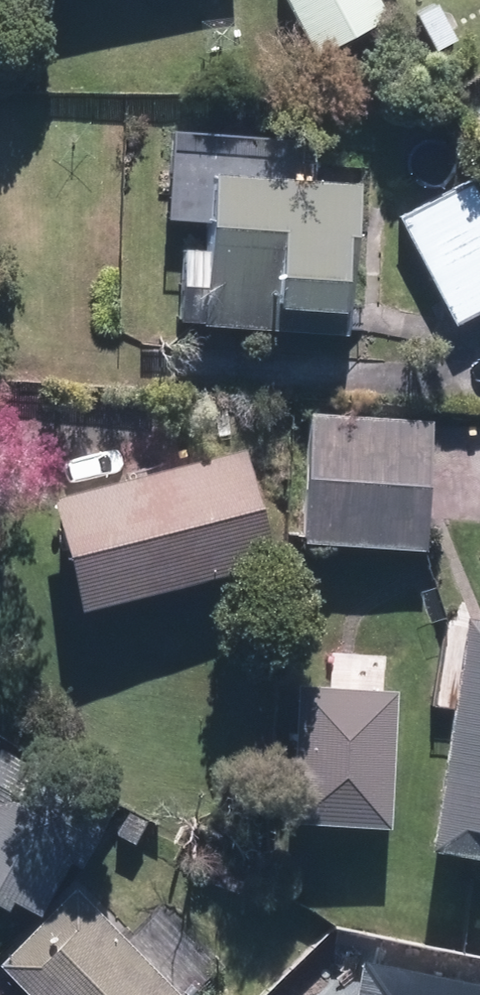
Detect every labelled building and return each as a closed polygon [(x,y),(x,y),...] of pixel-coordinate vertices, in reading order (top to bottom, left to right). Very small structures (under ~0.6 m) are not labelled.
[(316,60),(388,20),(377,0),(283,0),(316,60)] [(353,239),(356,185),(305,183),(307,137),(166,130),(162,223),(203,225),(201,253),(175,252),(173,288),(199,289),(198,328),(235,330),(234,355),(260,356),(263,311),(343,314),(347,239),(353,239)] [(375,247),(396,282),(419,268),(456,331),(479,317),(479,204),(465,178),(391,222),(398,233),(375,247)] [(427,418),(303,414),(298,550),(423,554),(427,418)] [(240,454),(45,500),(71,612),(266,566),(240,454)] [(445,620),(430,710),(447,713),(424,857),(479,867),(479,626),(445,620)] [(395,652),(330,648),(329,673),(285,671),(276,831),(397,838),(406,678),(393,677),(395,652)] [(0,752),(0,911),(5,902),(34,919),(66,863),(79,871),(111,814),(0,752)] [(227,965),(167,899),(122,941),(110,928),(116,922),(90,895),(84,900),(72,887),(0,953),(0,974),(19,994),(195,994),(227,965)]
